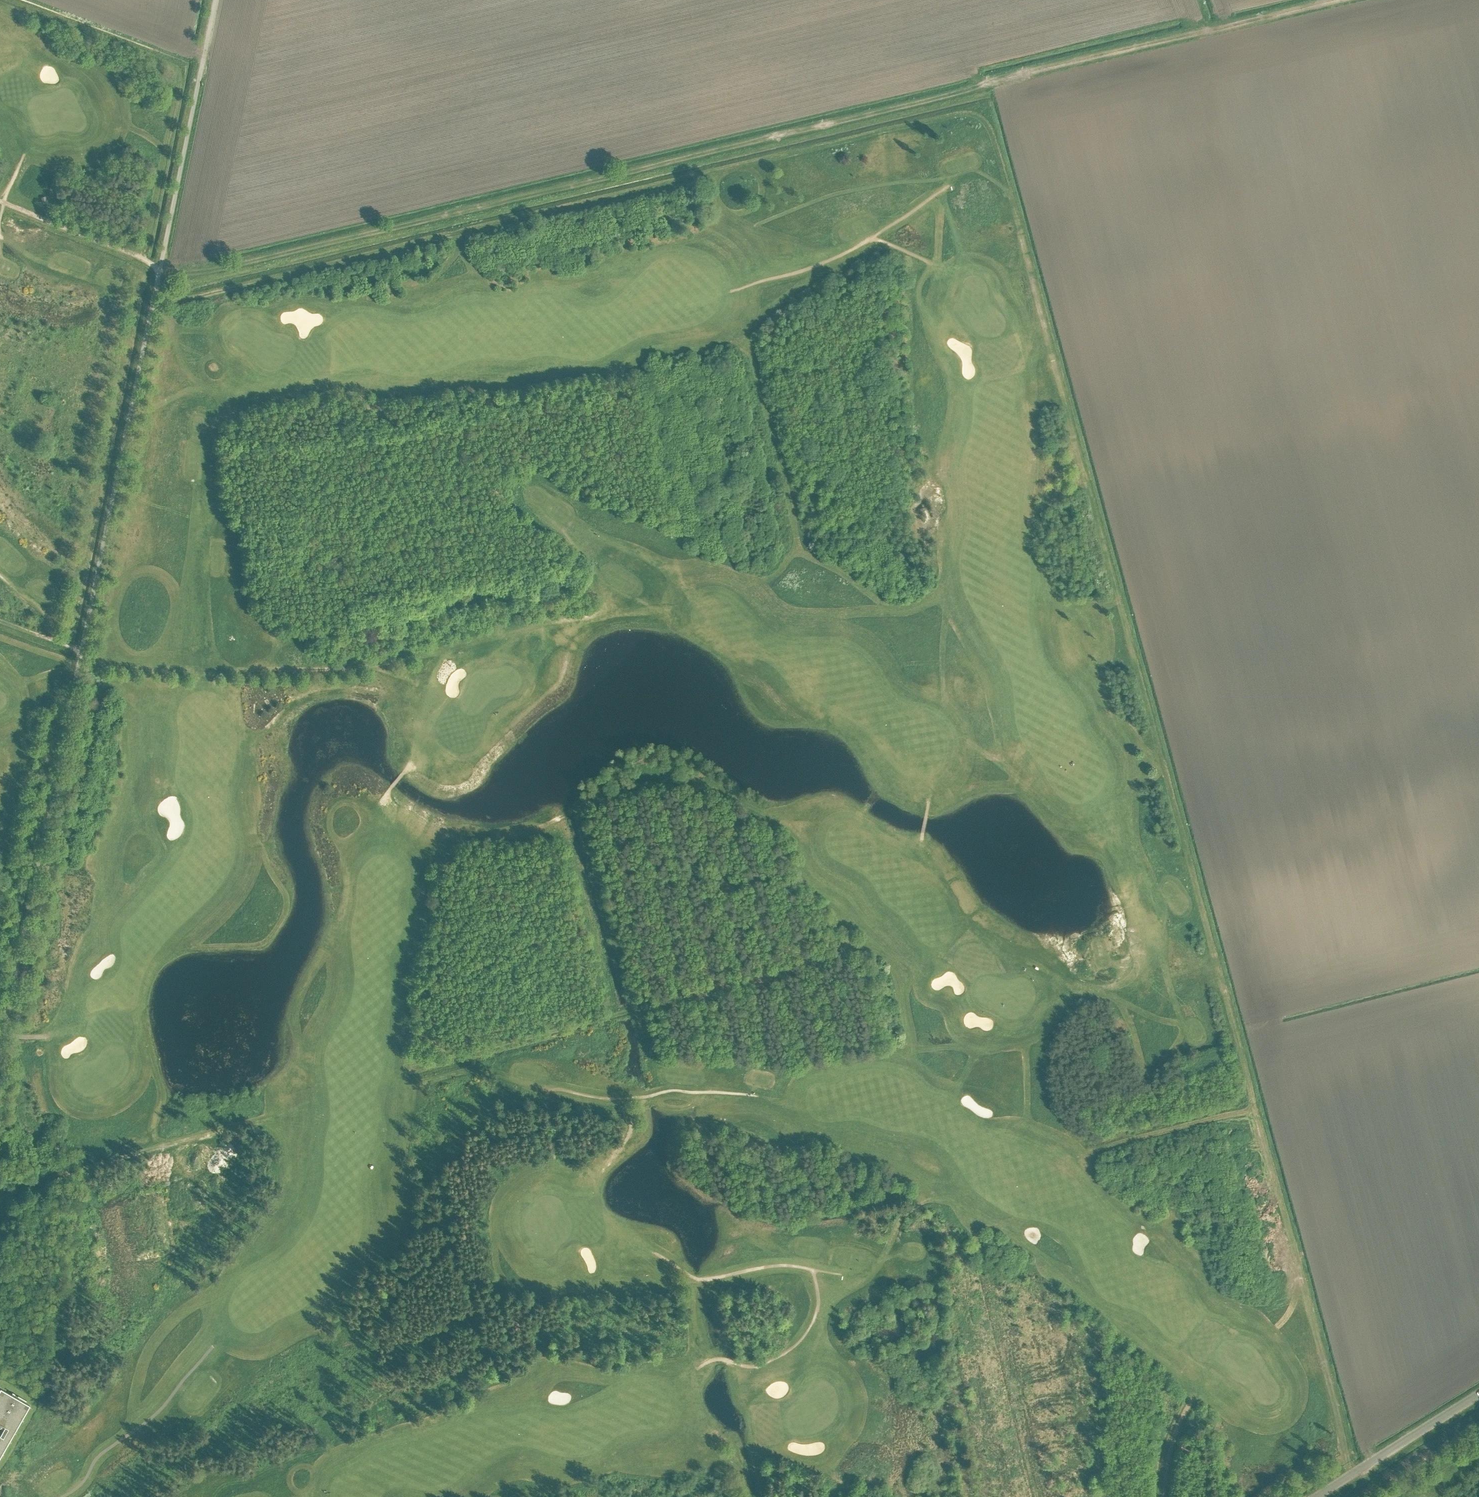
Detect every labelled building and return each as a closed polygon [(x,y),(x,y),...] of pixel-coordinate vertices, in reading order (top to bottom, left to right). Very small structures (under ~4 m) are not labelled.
[(0,1389),(0,1458),(30,1406),(0,1389)]
